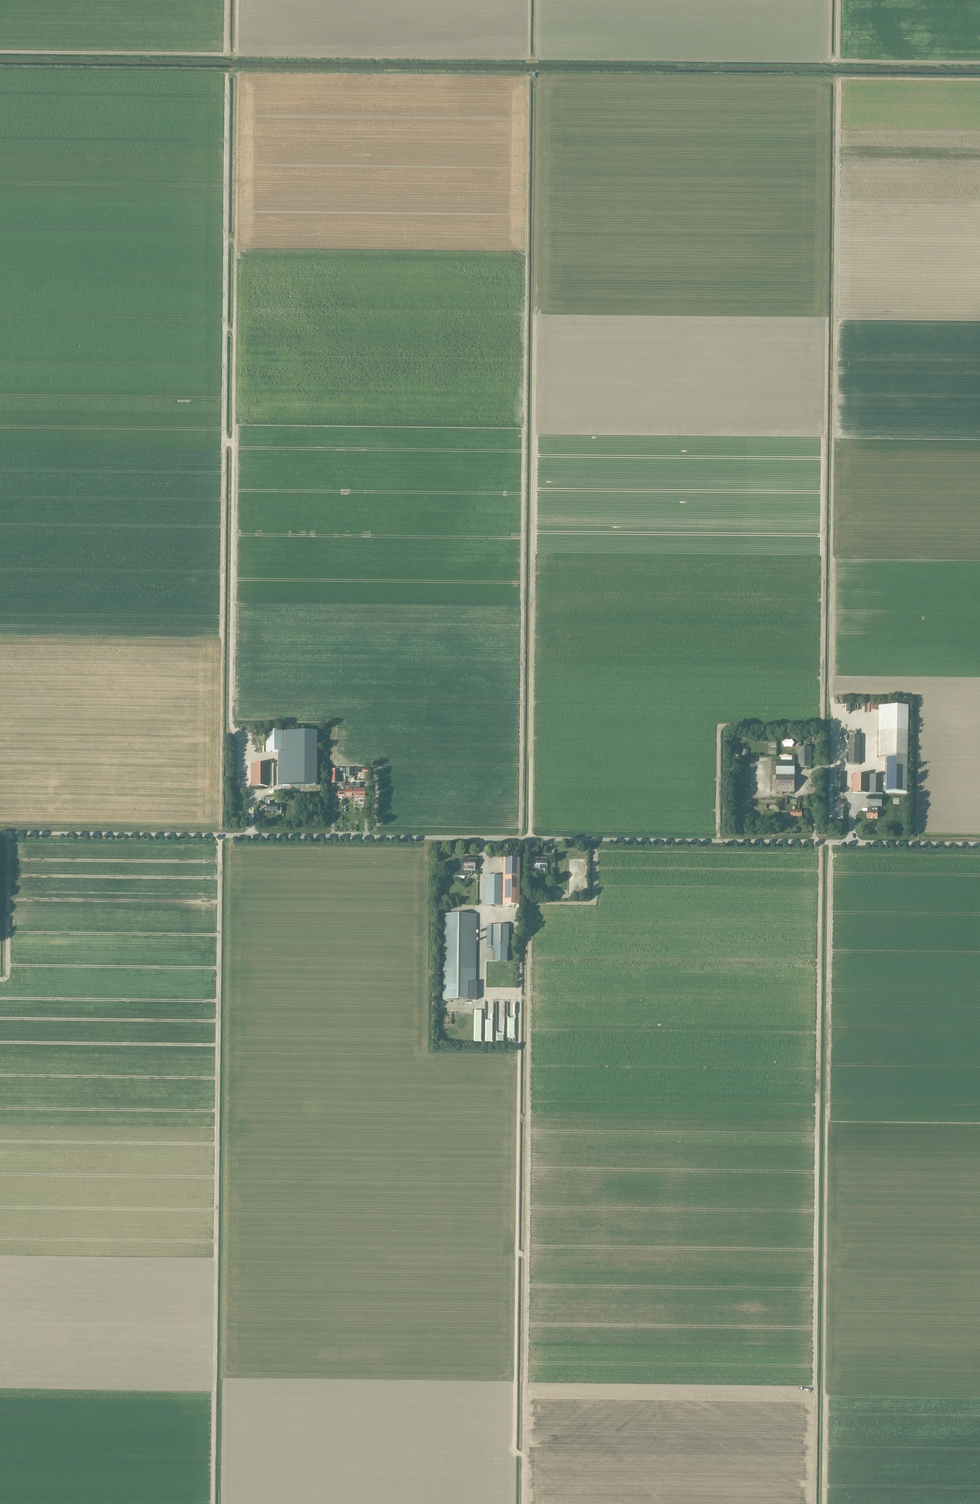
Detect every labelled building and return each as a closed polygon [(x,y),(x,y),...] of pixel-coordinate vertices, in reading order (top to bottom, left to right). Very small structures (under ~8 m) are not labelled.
[(879,702),(879,731),(908,731),(909,703),(879,702)] [(283,752),(283,731),(266,731),(266,752),(283,752)] [(878,756),(886,756),(908,756),(908,731),(879,731),(878,756)] [(315,785),(316,732),(284,732),(284,752),(283,752),(278,752),(278,785),(284,785),(315,785)] [(849,736),(849,764),(859,764),(860,736),(849,736)] [(811,768),(811,747),(798,747),(798,767),(811,768)] [(907,793),(908,756),(886,756),(886,775),(870,775),(853,775),(852,793),(883,793),(883,791),(886,792),(907,793)] [(776,774),(777,774),(795,774),(795,762),(776,762),(776,774)] [(269,786),(269,764),(252,764),(252,786),(269,786)] [(833,793),(843,793),(844,772),(838,772),(838,783),(834,783),(833,793)] [(794,792),(795,774),(777,774),(776,792),(794,792)] [(882,806),(882,796),(869,795),(869,806),(882,806)] [(277,806),(277,805),(271,805),(271,801),(268,801),(268,805),(266,805),(266,811),(277,811),(281,811),(281,806),(277,806)] [(791,811),(787,811),(787,816),(791,816),(791,817),(802,817),(802,811),(796,811),(796,807),(793,807),(793,811),(791,811)] [(878,818),(878,812),(872,812),(872,808),(869,808),(869,812),(867,812),(867,818),(878,818)] [(484,904),(502,904),(502,905),(515,906),(515,908),(519,908),(520,859),(503,859),(503,878),(485,878),(484,904)] [(475,871),(475,867),(475,861),(464,861),(464,864),(456,864),(455,876),(469,876),(469,874),(472,874),(472,871),(475,871)] [(476,915),(441,914),(441,933),(443,933),(443,1000),(477,1001),(478,983),(476,983),(476,915)] [(507,926),(487,926),(487,947),(493,947),(493,962),(507,962),(507,926)]
